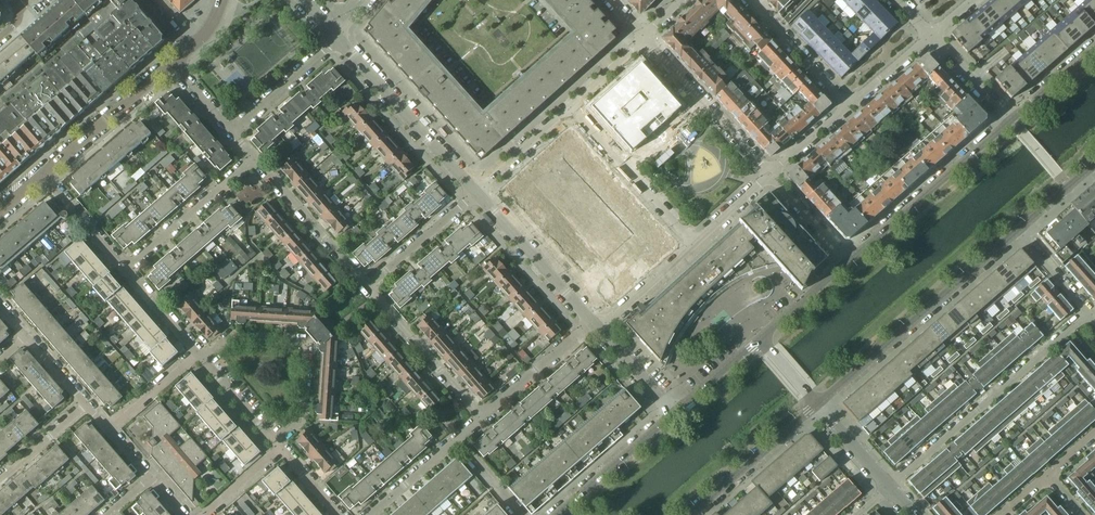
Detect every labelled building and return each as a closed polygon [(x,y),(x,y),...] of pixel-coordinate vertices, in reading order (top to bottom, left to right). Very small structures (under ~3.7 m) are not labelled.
[(84,16),(70,0),(63,0),(44,17),(61,36),(84,16)] [(112,2),(97,16),(90,21),(91,23),(61,49),(66,54),(96,28),(129,0),(110,0),(112,2)] [(103,0),(70,0),(84,16),(85,15),(103,0)] [(97,16),(112,2),(110,0),(103,0),(85,15),(90,21),(97,16)] [(140,11),(131,0),(129,0),(96,28),(93,30),(103,42),(111,35),(127,21),(140,11)] [(180,14),(196,0),(168,0),(180,14)] [(364,31),(417,90),(480,160),(593,59),(620,35),(588,0),(546,0),(585,43),(581,46),(572,36),(486,113),(495,124),(492,127),(398,23),(402,19),(408,26),(430,0),(389,0),(364,31)] [(638,13),(642,13),(655,0),(626,0),(638,13)] [(689,12),(705,28),(709,24),(707,21),(716,12),(717,14),(721,10),(711,0),(701,0),(695,6),(689,12)] [(721,10),(722,9),(726,13),(736,4),(733,0),(711,0),(721,10)] [(780,16),(781,14),(780,13),(785,9),(786,10),(789,7),(782,0),(768,0),(768,3),(780,16)] [(812,0),(807,0),(792,15),(790,13),(783,19),(788,24),(812,0)] [(870,0),(854,0),(847,6),(855,15),(870,0)] [(880,7),(874,0),(870,0),(855,15),(863,23),(880,7)] [(1094,26),(1094,0),(991,0),(951,34),(956,41),(956,42),(960,47),(961,47),(967,54),(987,72),(994,80),(1000,87),(1004,93),(1005,92),(1011,99),(1094,26)] [(736,4),(726,13),(725,14),(731,20),(725,25),(729,29),(745,14),(746,14),(736,4)] [(871,32),(888,15),(880,7),(863,23),(871,32)] [(164,38),(140,11),(127,21),(135,31),(153,51),(163,42),(164,38)] [(799,36),(816,20),(808,11),(791,27),(799,36)] [(705,28),(689,12),(684,17),(678,23),(673,28),(687,43),(689,41),(691,39),(690,38),(699,29),(701,32),(705,28)] [(750,20),(745,14),(729,29),(733,33),(735,31),(744,40),(742,42),(745,46),(761,31),(756,26),(751,19),(750,20)] [(880,41),(897,24),(888,15),(871,32),(873,33),(873,34),(880,41)] [(37,57),(61,36),(44,17),(20,38),(34,53),(37,57)] [(807,45),(824,28),(816,20),(799,36),(807,45)] [(112,51),(119,45),(127,37),(135,31),(127,21),(111,35),(103,42),(104,43),(105,42),(112,51)] [(687,43),(673,28),(664,37),(664,41),(681,59),(691,50),(685,45),(687,43)] [(815,53),(833,36),(824,28),(807,45),(815,53)] [(711,54),(730,36),(723,29),(704,47),(711,54)] [(153,51),(135,31),(127,37),(145,58),(153,51)] [(762,31),(761,31),(745,46),(750,51),(755,46),(761,52),(772,42),(762,31)] [(847,31),(841,36),(845,40),(851,35),(847,31)] [(858,62),(880,41),(873,34),(851,55),(858,62)] [(824,61),(841,45),(833,36),(815,53),(824,61)] [(145,58),(127,37),(119,45),(137,65),(145,58)] [(30,57),(34,53),(20,38),(0,55),(0,72),(5,78),(10,74),(12,75),(17,71),(16,69),(23,62),(25,64),(31,59),(30,57)] [(790,61),(772,42),(761,52),(756,56),(774,76),(790,61)] [(119,45),(112,51),(111,52),(129,72),(137,65),(119,45)] [(832,70),(849,53),(841,45),(824,61),(832,70)] [(91,64),(92,63),(77,46),(68,53),(103,95),(107,92),(112,87),(91,64)] [(129,72),(111,52),(109,49),(100,56),(121,79),(129,72)] [(697,55),(691,50),(681,59),(690,69),(707,54),(702,50),(697,55)] [(103,95),(68,53),(59,61),(95,102),(103,95)] [(840,79),(858,62),(851,55),(849,53),(832,70),(840,79)] [(707,54),(690,69),(695,75),(701,81),(706,86),(722,72),(719,68),(716,70),(707,61),(710,58),(707,54)] [(948,77),(928,57),(926,55),(916,64),(927,77),(936,87),(948,77)] [(100,56),(92,63),(91,64),(112,87),(121,79),(100,56)] [(95,102),(59,61),(52,67),(87,109),(95,102)] [(808,81),(790,61),(774,76),(770,79),(779,89),(778,90),(783,95),(784,94),(789,99),(793,96),(792,95),(797,91),(808,81)] [(644,62),(594,107),(635,153),(685,107),(644,62)] [(916,64),(906,72),(917,85),(927,77),(916,64)] [(763,91),(761,88),(752,78),(755,75),(746,66),(741,71),(732,79),(735,83),(740,79),(747,87),(739,94),(730,83),(726,87),(715,97),(734,117),(749,104),(763,91)] [(87,109),(52,67),(43,74),(79,116),(87,109)] [(345,82),(334,70),(330,73),(329,72),(324,76),(322,74),(316,79),(328,92),(331,89),(333,91),(345,82)] [(722,72),(706,86),(706,87),(715,97),(726,87),(721,81),(727,76),(722,72)] [(906,72),(896,81),(907,94),(917,85),(906,72)] [(79,116),(43,74),(35,81),(71,122),(79,116)] [(966,97),(948,77),(936,87),(930,92),(949,112),(952,109),(966,97)] [(328,92),(316,79),(307,87),(311,91),(307,94),(317,105),(321,102),(319,100),(328,92)] [(71,122),(35,81),(26,89),(62,130),(71,122)] [(822,96),(808,81),(797,91),(809,103),(811,106),(822,96)] [(893,110),(909,96),(907,94),(896,81),(876,98),(889,114),(893,110)] [(62,130),(26,89),(18,96),(20,98),(54,137),(62,130)] [(317,105),(307,94),(303,97),(299,93),(290,101),(302,115),(311,107),(313,109),(317,105)] [(185,106),(179,99),(176,101),(172,96),(171,97),(167,94),(155,104),(165,115),(167,113),(171,118),(185,106)] [(809,103),(803,108),(799,111),(811,123),(831,105),(822,96),(811,106),(809,103)] [(985,116),(966,97),(952,109),(960,118),(955,122),(967,137),(985,122),(984,121),(984,117),(985,116)] [(54,137),(20,98),(18,101),(16,98),(10,103),(11,104),(46,144),(54,137)] [(869,131),(889,114),(876,98),(856,115),(869,131)] [(291,124),(302,115),(290,101),(280,111),(283,115),(280,118),(290,129),(293,126),(291,124)] [(929,107),(923,101),(919,105),(925,111),(929,107)] [(351,122),(364,111),(357,103),(352,107),(350,105),(346,109),(342,112),(351,122)] [(46,144),(11,104),(8,107),(5,104),(0,108),(38,151),(46,144)] [(749,104),(734,117),(752,137),(762,128),(767,124),(749,104)] [(196,117),(193,113),(191,111),(190,112),(185,106),(171,118),(179,127),(181,125),(183,128),(196,117)] [(811,123),(799,111),(796,107),(786,116),(782,112),(775,119),(778,123),(777,124),(777,125),(779,127),(790,140),(811,123)] [(0,108),(0,126),(29,159),(38,151),(0,108)] [(358,131),(372,118),(369,115),(368,116),(364,111),(351,122),(358,131)] [(856,115),(836,133),(849,148),(869,131),(856,115)] [(208,133),(206,130),(200,124),(201,123),(196,117),(183,128),(186,131),(184,133),(195,144),(208,133)] [(290,129),(280,118),(276,121),(272,117),(263,125),(275,139),(284,131),(286,133),(290,129)] [(909,117),(900,125),(903,129),(913,121),(909,117)] [(372,118),(358,131),(365,139),(378,127),(374,123),(375,122),(372,118)] [(967,137),(955,122),(944,132),(957,146),(967,137)] [(126,156),(151,134),(141,123),(137,127),(135,124),(114,142),(126,156)] [(271,142),(275,139),(263,125),(257,131),(259,133),(254,137),(255,139),(252,142),(262,154),(273,144),(271,142)] [(899,125),(890,133),(893,137),(902,130),(899,125)] [(0,126),(0,142),(21,166),(29,159),(0,126)] [(378,127),(365,139),(372,147),(387,134),(383,131),(382,132),(378,127)] [(505,187),(609,304),(677,244),(573,127),(505,187)] [(790,140),(779,127),(774,131),(769,135),(767,138),(772,143),(768,146),(774,154),(790,140)] [(762,128),(752,137),(770,157),(774,154),(768,146),(772,143),(767,138),(769,135),(762,128)] [(889,132),(879,141),(884,146),(893,137),(889,132)] [(957,146),(944,132),(934,140),(947,155),(957,146)] [(220,145),(216,141),(215,139),(214,140),(208,133),(195,144),(203,154),(205,152),(208,156),(220,145)] [(836,133),(815,150),(826,163),(829,166),(849,148),(836,133)] [(387,134),(372,147),(380,155),(393,143),(388,139),(390,138),(387,134)] [(947,155),(934,140),(923,149),(936,164),(947,155)] [(0,142),(0,161),(11,174),(21,166),(0,142)] [(104,175),(126,156),(114,142),(92,161),(104,175)] [(393,143),(380,155),(387,163),(401,150),(398,147),(397,148),(393,143)] [(231,161),(227,157),(228,156),(224,151),(225,150),(220,145),(208,156),(210,158),(208,160),(215,168),(216,167),(220,171),(231,161)] [(145,173),(167,153),(164,149),(161,152),(162,153),(142,170),(145,173)] [(936,164),(923,149),(913,158),(926,173),(936,164)] [(401,150),(387,163),(394,171),(407,160),(403,155),(404,154),(401,150)] [(815,150),(806,158),(816,170),(826,163),(815,150)] [(288,177),(301,166),(292,156),(284,163),(286,165),(281,169),(288,177)] [(806,158),(796,166),(807,178),(816,170),(806,158)] [(926,173),(913,158),(903,167),(916,181),(926,173)] [(407,160),(394,171),(403,181),(410,174),(411,174),(409,172),(414,167),(407,160)] [(0,161),(0,180),(2,182),(11,174),(0,161)] [(80,196),(104,175),(92,161),(72,178),(74,181),(71,184),(80,196)] [(201,180),(205,176),(195,165),(184,174),(186,177),(182,180),(193,193),(200,188),(198,185),(203,181),(201,180)] [(294,186),(308,174),(301,166),(288,177),(292,182),(290,183),(294,186)] [(807,178),(796,166),(786,175),(797,187),(807,178)] [(916,181),(903,167),(893,176),(906,190),(916,181)] [(850,169),(839,178),(843,183),(854,173),(850,169)] [(302,194),(315,182),(308,174),(294,186),(297,190),(298,189),(302,194)] [(345,185),(349,181),(354,177),(351,174),(346,178),(342,181),(345,185)] [(906,190),(893,176),(883,185),(895,199),(906,190)] [(807,178),(797,187),(806,197),(816,189),(807,178)] [(193,193),(182,180),(170,191),(181,204),(186,201),(185,200),(193,193)] [(134,181),(123,191),(125,194),(137,184),(134,181)] [(308,203),(322,191),(315,182),(302,194),(306,198),(305,199),(308,203)] [(426,195),(422,198),(434,211),(440,206),(438,203),(443,199),(442,198),(446,195),(435,183),(424,192),(426,195)] [(836,190),(831,194),(822,183),(816,189),(806,197),(824,217),(844,200),(845,200),(836,190)] [(1094,220),(1094,183),(1070,205),(1088,226),(1094,220)] [(895,199),(883,185),(873,193),(885,208),(895,199)] [(402,186),(395,192),(398,195),(404,190),(402,186)] [(95,220),(121,198),(118,195),(111,187),(103,194),(110,202),(103,208),(102,208),(99,210),(97,209),(90,215),(95,220)] [(181,204),(170,191),(155,203),(167,216),(176,208),(177,208),(181,204)] [(316,210),(329,199),(322,191),(308,203),(311,206),(312,205),(316,210)] [(827,258),(769,193),(753,208),(750,209),(752,212),(743,220),(739,222),(740,223),(732,230),(724,237),(711,250),(710,249),(703,256),(703,257),(689,269),(681,276),(682,276),(668,288),(660,295),(638,315),(637,314),(626,325),(664,367),(670,351),(677,338),(685,325),(694,314),(704,303),(714,294),(726,285),(739,278),(752,271),(767,266),(777,264),(782,269),(801,291),(810,274),(811,274),(813,274),(814,274),(815,273),(815,271),(814,270),(827,258)] [(885,208),(873,193),(863,202),(876,217),(885,208)] [(434,211),(422,198),(413,206),(412,204),(408,207),(418,218),(422,215),(425,219),(434,211)] [(322,219),(336,207),(329,199),(316,210),(320,214),(319,216),(322,219)] [(853,211),(853,210),(844,200),(824,217),(844,238),(845,238),(849,238),(850,239),(866,225),(853,211)] [(37,240),(59,221),(62,224),(67,219),(67,214),(66,213),(65,212),(64,212),(63,212),(62,213),(52,202),(47,206),(44,202),(0,241),(0,275),(2,273),(1,271),(37,240)] [(876,217),(863,202),(853,210),(853,211),(866,225),(876,217)] [(167,216),(155,203),(142,215),(154,228),(158,224),(167,216)] [(265,223),(277,212),(272,206),(270,206),(267,203),(256,212),(265,223)] [(1078,234),(1088,226),(1070,205),(1037,234),(1037,235),(1037,236),(1062,264),(1086,243),(1078,234)] [(242,218),(231,207),(228,210),(226,208),(221,213),(219,210),(213,216),(225,229),(228,226),(230,228),(242,218)] [(331,226),(343,215),(336,207),(322,219),(325,223),(326,222),(331,226)] [(406,212),(396,221),(408,234),(418,226),(414,222),(418,218),(408,207),(404,210),(406,212)] [(282,222),(284,221),(284,220),(277,212),(265,223),(273,232),(282,224),(282,222)] [(154,228),(142,215),(129,226),(141,239),(149,232),(154,228)] [(352,225),(343,215),(331,226),(337,234),(342,230),(344,232),(352,225)] [(225,229),(213,216),(205,223),(204,223),(200,226),(212,240),(225,229)] [(384,227),(381,230),(391,242),(394,239),(398,243),(408,234),(396,221),(386,230),(384,227)] [(282,242),(294,232),(287,224),(286,223),(284,225),(282,224),(273,232),(282,242)] [(460,229),(454,234),(466,247),(469,244),(471,246),(482,237),(472,225),(469,228),(467,227),(462,231),(460,229)] [(141,239),(129,226),(125,229),(123,227),(112,236),(123,248),(126,245),(127,246),(132,242),(134,244),(141,239)] [(212,240),(200,226),(195,230),(196,231),(187,238),(199,251),(212,240)] [(379,236),(370,244),(381,257),(390,249),(387,245),(391,242),(381,230),(377,234),(379,236)] [(300,242),(301,241),(301,239),(294,232),(282,242),(290,252),(300,244),(300,242)] [(449,246),(445,249),(455,260),(459,257),(457,255),(466,247),(454,234),(445,242),(449,246)] [(63,249),(72,242),(67,236),(59,244),(63,249)] [(482,237),(478,241),(482,246),(487,242),(482,237)] [(199,251),(187,238),(177,247),(177,246),(173,250),(185,264),(199,251)] [(72,262),(88,248),(80,239),(64,253),(72,262)] [(299,262),(311,251),(304,243),(303,243),(302,244),(300,244),(290,252),(299,262)] [(381,257),(370,244),(366,247),(364,245),(353,254),(363,266),(367,263),(368,265),(373,260),(375,263),(381,257)] [(79,270),(95,256),(88,248),(72,262),(79,270)] [(437,248),(427,257),(439,270),(449,262),(451,264),(455,260),(445,249),(441,252),(437,248)] [(57,254),(53,249),(49,253),(53,258),(57,254)] [(1020,249),(1011,257),(1027,275),(1036,268),(1020,249)] [(185,264),(173,250),(168,254),(169,255),(160,262),(172,275),(185,264)] [(317,262),(318,260),(318,259),(311,251),(299,262),(307,272),(317,264),(317,262)] [(1081,252),(1064,267),(1071,274),(1088,260),(1081,252)] [(53,258),(49,253),(44,256),(49,261),(53,258)] [(42,260),(38,255),(34,259),(38,264),(42,260)] [(87,279),(103,265),(95,256),(79,270),(87,279)] [(421,270),(418,273),(428,284),(431,281),(429,279),(439,270),(427,257),(418,266),(421,270)] [(1027,275),(1011,257),(1002,264),(1019,283),(1027,275)] [(490,262),(489,260),(480,267),(489,277),(502,265),(495,258),(490,262)] [(1088,260),(1071,274),(1077,282),(1094,267),(1088,260)] [(168,278),(172,275),(160,262),(154,267),(156,270),(151,274),(152,275),(149,278),(159,290),(170,281),(168,278)] [(316,281),(328,271),(321,263),(320,263),(319,264),(317,264),(307,272),(316,281)] [(32,270),(27,264),(23,268),(28,273),(32,270)] [(1019,283),(1002,264),(994,271),(1010,290),(1019,283)] [(94,287),(109,274),(110,273),(103,265),(87,279),(94,287)] [(506,270),(502,265),(489,277),(497,285),(511,273),(507,269),(506,270)] [(1077,282),(1084,289),(1094,279),(1094,268),(1094,267),(1077,282)] [(28,273),(23,268),(19,272),(23,277),(28,273)] [(336,282),(333,279),(333,276),(328,271),(316,281),(325,292),(336,282)] [(1010,290),(994,271),(986,278),(1002,297),(1010,290)] [(410,272),(401,280),(413,293),(422,286),(424,288),(428,284),(418,273),(413,276),(410,272)] [(53,281),(46,273),(43,276),(50,283),(53,281)] [(511,273),(497,285),(504,293),(517,282),(513,277),(514,276),(511,273)] [(99,295),(115,281),(109,274),(94,287),(93,288),(99,295)] [(196,281),(192,276),(185,281),(189,287),(196,281)] [(9,290),(17,282),(13,277),(4,284),(9,290)] [(1002,297),(986,278),(978,285),(994,304),(1002,297)] [(1084,289),(1090,296),(1094,292),(1094,279),(1084,289)] [(413,293),(401,280),(395,285),(397,288),(392,292),(393,293),(390,297),(400,309),(411,299),(409,297),(413,293)] [(1053,288),(1046,280),(1034,291),(1030,295),(1036,302),(1041,299),(1040,298),(1053,288)] [(60,288),(53,281),(50,283),(57,291),(60,288)] [(121,288),(115,281),(99,295),(105,303),(107,301),(121,288)] [(517,282),(504,293),(511,301),(525,289),(522,285),(521,286),(517,282)] [(34,296),(23,283),(11,293),(15,297),(12,299),(20,308),(34,296)] [(994,304),(978,285),(969,293),(986,311),(994,304)] [(114,310),(130,295),(122,287),(121,288),(107,301),(114,310)] [(1059,295),(1053,288),(1040,298),(1041,299),(1044,303),(1039,307),(1042,310),(1047,306),(1059,295)] [(525,289),(511,301),(518,309),(531,298),(527,294),(528,292),(525,289)] [(186,315),(199,303),(190,293),(186,297),(182,300),(184,302),(179,307),(186,315)] [(986,311),(969,293),(961,300),(977,319),(986,311)] [(121,318),(137,304),(130,295),(114,310),(121,318)] [(1059,295),(1047,306),(1053,313),(1065,302),(1059,295)] [(30,320),(44,308),(34,296),(20,308),(30,320)] [(531,298),(518,309),(526,318),(540,305),(536,301),(535,303),(531,298)] [(977,319),(961,300),(953,307),(969,326),(977,319)] [(246,323),(246,322),(247,306),(239,305),(239,301),(232,301),(231,320),(236,320),(236,322),(238,324),(244,325),(246,323)] [(325,326),(319,320),(317,319),(315,317),(315,311),(316,311),(316,303),(311,302),(311,310),(298,309),(297,325),(297,326),(300,328),(305,329),(307,331),(306,332),(311,338),(325,326)] [(1065,302),(1053,313),(1060,321),(1073,310),(1065,302)] [(192,324),(206,311),(199,303),(186,315),(190,319),(189,320),(192,324)] [(129,327),(145,313),(137,304),(121,318),(129,327)] [(464,313),(470,308),(468,304),(461,309),(464,313)] [(540,305),(526,318),(533,326),(546,314),(542,310),(543,308),(540,305)] [(259,319),(260,307),(247,306),(246,322),(256,323),(257,322),(257,319),(259,319)] [(272,324),(273,308),(260,307),(259,319),(261,320),(261,322),(262,323),(272,324)] [(969,326),(953,307),(944,314),(961,333),(969,326)] [(40,331),(54,319),(44,308),(30,320),(40,331)] [(285,320),(286,309),(273,308),(272,324),(282,324),(283,324),(283,321),(285,320)] [(297,325),(298,309),(286,309),(285,320),(287,322),(287,324),(288,325),(297,325)] [(1018,309),(1011,315),(1015,319),(1021,313),(1018,309)] [(200,331),(213,320),(206,311),(192,324),(195,327),(196,326),(200,331)] [(89,320),(82,313),(79,315),(86,323),(89,320)] [(136,335),(152,321),(145,313),(129,327),(136,335)] [(428,313),(424,316),(420,320),(422,322),(417,326),(424,334),(437,322),(428,313)] [(546,314),(533,326),(540,334),(554,321),(551,318),(550,319),(546,314)] [(961,333),(944,314),(936,321),(952,340),(961,333)] [(1010,316),(1004,322),(1006,325),(1008,327),(1013,323),(1013,320),(1010,316)] [(49,341),(63,329),(54,319),(40,331),(49,341)] [(5,332),(8,329),(0,320),(0,344),(9,336),(5,332)] [(222,330),(213,320),(200,331),(207,339),(212,335),(214,337),(222,330)] [(143,344),(160,330),(152,321),(136,335),(143,344)] [(375,325),(373,325),(370,321),(359,331),(368,341),(380,330),(375,325)] [(554,321),(540,334),(548,342),(561,331),(556,326),(557,325),(554,321)] [(952,340),(936,321),(928,329),(944,347),(952,340)] [(437,322),(424,334),(428,338),(427,339),(430,343),(444,331),(437,322)] [(1034,326),(1032,324),(1031,324),(1024,330),(1035,343),(1042,336),(1042,335),(1037,330),(1034,326)] [(347,343),(347,338),(339,337),(333,337),(331,335),(331,333),(325,326),(311,338),(317,344),(318,343),(320,345),(319,351),(321,353),(322,353),(338,354),(339,342),(347,343)] [(59,353),(73,341),(63,329),(49,341),(59,353)] [(944,347),(928,329),(919,336),(936,355),(944,347)] [(1013,332),(1016,336),(1028,349),(1035,343),(1024,330),(1019,334),(1015,329),(1012,331),(1013,332)] [(151,352),(165,339),(166,339),(167,338),(160,330),(143,344),(151,352)] [(387,339),(380,330),(368,341),(376,351),(386,343),(386,341),(387,340),(387,339)] [(85,331),(77,338),(82,344),(90,337),(85,331)] [(444,331),(430,343),(433,347),(434,346),(438,350),(451,339),(444,331)] [(499,340),(495,336),(492,332),(487,337),(490,340),(494,345),(499,340)] [(1028,349),(1016,336),(1013,332),(1005,339),(1020,356),(1027,349),(1027,350),(1028,349)] [(936,355),(919,336),(911,343),(928,362),(936,355)] [(111,345),(104,337),(101,340),(108,348),(111,345)] [(982,341),(986,345),(990,341),(987,337),(982,341)] [(156,360),(172,346),(166,339),(165,339),(151,352),(149,353),(156,360)] [(451,339),(438,350),(442,355),(441,356),(444,359),(458,347),(451,339)] [(1020,356),(1005,339),(998,345),(1013,362),(1020,356)] [(68,363),(82,351),(73,341),(59,353),(68,363)] [(388,343),(386,343),(376,351),(385,361),(397,350),(390,342),(389,342),(388,343)] [(1068,357),(1076,350),(1069,342),(1057,353),(1064,361),(1068,357)] [(930,365),(928,362),(911,343),(903,350),(919,369),(922,372),(930,365)] [(1013,362),(998,345),(990,351),(1005,368),(1013,362)] [(162,368),(178,353),(172,346),(156,360),(162,368)] [(458,347),(444,359),(447,363),(448,362),(452,367),(465,355),(458,347)] [(575,355),(573,356),(570,360),(581,372),(584,370),(585,371),(593,365),(591,363),(596,359),(586,348),(582,352),(581,351),(576,356),(575,355)] [(504,356),(509,352),(506,349),(501,353),(499,356),(501,359),(504,356)] [(22,373),(36,361),(28,352),(25,354),(22,350),(10,360),(22,373)] [(397,350),(385,361),(394,371),(403,362),(403,361),(404,359),(404,358),(397,350)] [(919,369),(903,350),(895,357),(911,376),(919,369)] [(1086,362),(1076,350),(1068,357),(1070,359),(1075,364),(1078,368),(1086,362)] [(92,362),(82,351),(68,363),(78,374),(92,362)] [(1005,368),(990,351),(983,358),(998,375),(1005,368)] [(509,352),(504,356),(508,361),(513,357),(509,352)] [(337,367),(338,354),(322,353),(321,363),(322,364),(324,364),(325,366),(337,367)] [(1068,365),(1064,361),(1057,353),(1056,353),(1049,359),(1060,372),(1068,365)] [(465,355),(452,367),(456,371),(455,372),(458,376),(473,363),(465,355)] [(850,396),(841,403),(858,422),(868,435),(921,388),(919,385),(911,376),(895,357),(886,365),(877,373),(868,380),(859,388),(850,396)] [(998,375),(983,358),(975,364),(979,369),(990,381),(998,375)] [(1041,366),(1042,366),(1056,383),(1064,376),(1060,372),(1049,359),(1041,366)] [(565,366),(557,373),(568,386),(579,377),(578,375),(581,372),(570,360),(564,365),(565,366)] [(1086,362),(1078,368),(1076,371),(1083,378),(1094,368),(1094,367),(1089,360),(1086,362)] [(31,384),(45,372),(36,361),(22,373),(31,384)] [(87,385),(101,373),(92,362),(78,374),(87,385)] [(405,363),(403,362),(394,371),(402,380),(414,370),(407,362),(406,362),(405,363)] [(473,363),(458,376),(461,379),(463,378),(467,383),(480,372),(473,363)] [(336,380),(337,367),(325,366),(324,368),(322,368),(321,369),(320,379),(336,380)] [(1042,366),(1034,372),(1049,389),(1056,383),(1042,366)] [(137,374),(131,367),(128,370),(134,376),(137,374)] [(514,368),(506,375),(509,379),(518,371),(517,371),(514,368)] [(1083,378),(1089,386),(1094,381),(1094,368),(1083,378)] [(990,381),(979,369),(972,375),(983,388),(990,381)] [(414,370),(402,380),(411,390),(420,382),(420,380),(421,379),(421,378),(414,370)] [(983,388),(972,375),(967,370),(965,373),(969,378),(965,381),(976,394),(983,388)] [(41,396),(55,384),(45,372),(31,384),(41,396)] [(480,372),(467,383),(471,387),(469,389),(473,392),(487,380),(480,372)] [(1034,372),(1027,379),(1041,396),(1049,389),(1034,372)] [(97,396),(111,384),(101,373),(87,385),(97,396)] [(182,395),(199,381),(191,373),(175,387),(182,395)] [(548,379),(546,380),(542,384),(553,396),(556,394),(558,395),(568,386),(557,373),(549,380),(548,379)] [(152,374),(146,380),(149,383),(155,378),(152,374)] [(335,393),(336,380),(320,379),(320,389),(320,390),(323,390),(324,392),(335,393)] [(1027,379),(1019,386),(1034,403),(1041,396),(1027,379)] [(0,380),(0,399),(9,391),(0,380)] [(487,380),(473,392),(476,396),(477,395),(481,400),(494,388),(487,380)] [(976,394),(965,381),(960,385),(956,380),(953,383),(957,388),(968,400),(976,394)] [(190,404),(206,390),(199,381),(182,395),(190,404)] [(422,383),(420,382),(411,390),(420,400),(432,390),(425,382),(424,381),(422,383)] [(968,400),(957,388),(953,383),(946,390),(961,407),(968,400)] [(64,399),(60,395),(63,393),(55,384),(41,396),(53,409),(64,399)] [(122,397),(111,384),(97,396),(105,405),(107,403),(111,407),(122,397)] [(537,389),(529,396),(541,410),(552,400),(550,399),(553,396),(542,384),(537,388),(537,389)] [(1019,386),(1012,392),(1027,409),(1034,403),(1019,386)] [(197,412),(212,399),(212,400),(214,399),(206,390),(190,404),(197,412)] [(432,390),(420,400),(428,410),(439,401),(436,397),(436,395),(432,390)] [(961,407),(946,390),(939,396),(953,413),(961,407)] [(640,407),(625,391),(510,491),(531,514),(536,511),(530,504),(543,493),(549,500),(558,492),(552,485),(565,474),(571,481),(579,473),(573,467),(587,455),(593,462),(597,458),(601,454),(595,448),(608,436),(614,443),(623,436),(616,428),(640,407)] [(334,406),(335,393),(324,392),(322,394),(320,394),(319,395),(318,405),(334,406)] [(1012,392),(1004,398),(1019,415),(1027,409),(1012,392)] [(32,404),(25,396),(22,398),(29,407),(32,404)] [(520,403),(519,404),(515,407),(526,420),(529,417),(530,419),(541,410),(529,396),(521,403),(520,403)] [(953,413),(939,396),(931,403),(946,420),(953,413)] [(1004,398),(997,405),(1012,421),(1019,415),(1004,398)] [(202,420),(218,407),(212,400),(212,399),(197,412),(196,413),(202,420)] [(1084,399),(1076,406),(1091,423),(1094,420),(1094,412),(1084,399)] [(207,457),(199,447),(190,438),(179,447),(169,436),(181,426),(160,402),(143,416),(153,428),(153,439),(148,443),(152,447),(151,455),(158,464),(162,469),(189,499),(189,500),(196,507),(200,504),(193,496),(195,468),(207,457)] [(946,420),(931,403),(924,409),(927,414),(938,426),(946,420)] [(334,414),(334,406),(318,405),(315,407),(315,412),(317,415),(319,415),(319,420),(338,421),(338,414),(334,414)] [(997,405),(990,411),(1005,428),(1012,421),(997,405)] [(1091,423),(1076,406),(1069,413),(1084,429),(1091,423)] [(208,428),(224,414),(218,407),(202,420),(208,428)] [(510,413),(502,420),(513,434),(524,424),(523,423),(526,420),(515,407),(509,412),(510,413)] [(39,425),(27,411),(16,420),(28,434),(39,425)] [(990,411),(983,417),(997,434),(1005,428),(990,411)] [(11,415),(8,412),(0,419),(2,422),(11,415)] [(1084,429),(1069,413),(1062,419),(1076,436),(1084,429)] [(214,434),(230,420),(224,414),(208,428),(214,434)] [(938,426),(927,414),(920,420),(931,433),(938,426)] [(931,433),(920,420),(917,416),(909,422),(924,439),(931,433)] [(983,417),(975,424),(990,441),(997,434),(983,417)] [(1076,436),(1062,419),(1054,425),(1069,442),(1076,436)] [(28,434),(16,420),(4,430),(17,444),(28,434)] [(237,428),(236,427),(230,420),(214,434),(221,442),(222,441),(237,428)] [(493,426),(491,428),(487,431),(498,444),(501,441),(503,443),(513,434),(502,420),(494,427),(493,426)] [(924,439),(909,422),(902,428),(917,445),(924,439)] [(86,447),(100,435),(92,426),(89,428),(86,424),(74,434),(86,447)] [(975,424),(968,430),(983,447),(990,441),(975,424)] [(412,437),(409,439),(408,440),(420,454),(426,448),(424,446),(429,441),(428,440),(431,437),(421,425),(410,435),(412,437)] [(1069,442),(1054,425),(1047,432),(1051,436),(1062,449),(1069,442)] [(229,449),(245,435),(238,426),(236,427),(237,428),(222,441),(229,449)] [(303,449),(316,438),(308,428),(299,435),(301,437),(296,441),(303,449)] [(917,445),(902,428),(894,435),(909,452),(917,445)] [(4,430),(0,434),(0,448),(5,454),(6,453),(17,444),(4,430)] [(960,436),(972,449),(975,453),(983,447),(968,430),(960,436)] [(489,455),(497,448),(495,446),(498,444),(487,431),(482,436),(482,437),(477,441),(478,442),(474,446),(483,457),(488,453),(489,455)] [(94,457),(108,444),(100,435),(86,447),(94,457)] [(237,458),(253,444),(245,435),(229,449),(237,458)] [(910,452),(909,452),(894,435),(887,441),(891,446),(902,459),(910,452)] [(1062,449),(1051,436),(1046,440),(1042,435),(1039,438),(1040,438),(1044,442),(1054,455),(1062,449)] [(538,445),(543,441),(540,436),(535,441),(538,445)] [(805,436),(798,442),(812,459),(822,450),(810,436),(805,436)] [(972,449),(960,436),(953,443),(964,455),(972,449)] [(204,441),(200,437),(194,442),(198,446),(204,441)] [(309,458),(324,446),(316,438),(303,449),(307,453),(306,455),(309,458)] [(1054,455),(1044,442),(1040,438),(1033,444),(1047,461),(1054,455)] [(408,440),(396,452),(407,465),(412,461),(411,461),(420,454),(408,440)] [(798,442),(789,450),(803,467),(812,459),(798,442)] [(964,455),(953,443),(946,449),(957,462),(962,458),(966,463),(969,460),(964,455)] [(76,456),(66,444),(63,447),(73,458),(76,456)] [(102,465),(116,453),(108,444),(94,457),(102,465)] [(244,466),(260,452),(253,444),(237,458),(244,466)] [(1048,462),(1047,461),(1033,444),(1025,451),(1029,455),(1040,468),(1048,462)] [(69,459),(57,445),(46,455),(58,469),(69,459)] [(318,465),(331,454),(324,446),(309,458),(312,462),(314,461),(318,465)] [(902,459),(891,446),(883,452),(894,465),(902,459)] [(946,449),(938,456),(953,473),(961,466),(957,462),(946,449)] [(789,450),(779,458),(794,475),(803,467),(789,450)] [(396,452),(382,463),(393,477),(403,469),(407,465),(396,452)] [(1094,468),(1094,470),(1094,455),(1092,452),(1085,458),(1087,461),(1094,468)] [(115,469),(123,462),(116,453),(102,465),(109,474),(115,469)] [(339,464),(331,454),(318,465),(325,473),(329,469),(330,469),(331,471),(339,464)] [(58,469),(46,455),(35,465),(47,479),(58,469)] [(1040,468),(1029,455),(1021,462),(1032,474),(1033,475),(1040,468)] [(938,456),(931,462),(946,479),(953,473),(938,456)] [(837,467),(828,457),(823,461),(819,465),(814,469),(811,472),(820,481),(837,467)] [(472,476),(458,460),(457,458),(448,466),(464,484),(472,476)] [(779,458),(770,466),(785,483),(794,475),(779,458)] [(1087,461),(1075,471),(1082,479),(1084,477),(1090,472),(1094,468),(1087,461)] [(134,474),(137,471),(131,464),(128,467),(123,462),(115,469),(126,482),(128,483),(136,476),(134,474)] [(931,462),(924,468),(939,485),(946,479),(931,462)] [(1032,474),(1021,462),(1014,468),(1025,481),(1032,474)] [(382,463),(368,475),(380,489),(385,485),(384,485),(393,477),(382,463)] [(1025,481),(1014,468),(1010,464),(1003,470),(1007,475),(1018,487),(1025,481)] [(47,479),(35,465),(24,474),(23,475),(34,487),(35,489),(47,479)] [(92,474),(84,465),(81,468),(89,476),(92,474)] [(448,466),(439,473),(455,491),(464,484),(448,466)] [(770,466),(761,474),(775,491),(785,483),(770,466)] [(969,476),(972,473),(966,466),(963,468),(969,476)] [(268,489),(284,475),(278,468),(262,482),(268,489)] [(924,468),(917,474),(932,491),(939,485),(924,468)] [(126,482),(115,469),(109,474),(112,478),(108,481),(116,490),(126,482)] [(1068,478),(1078,490),(1086,483),(1082,479),(1075,471),(1068,478)] [(34,487),(23,475),(24,474),(23,472),(12,481),(25,495),(34,487)] [(439,473),(435,477),(431,480),(447,498),(455,491),(439,473)] [(98,481),(92,474),(89,476),(95,484),(98,481)] [(752,482),(757,488),(767,499),(775,491),(761,474),(752,482)] [(908,481),(924,499),(932,491),(917,474),(908,481)] [(291,482),(290,482),(284,475),(268,489),(275,496),(276,495),(291,482)] [(368,475),(355,487),(367,500),(375,492),(376,493),(380,489),(368,475)] [(1018,487),(1007,475),(999,481),(1010,494),(1018,487)] [(1010,494),(999,481),(995,476),(992,480),(990,485),(992,487),(1003,500),(1010,494)] [(60,488),(68,481),(66,478),(57,485),(60,488)] [(847,479),(839,486),(853,501),(861,494),(847,479)] [(431,480),(423,487),(438,505),(447,498),(431,480)] [(25,495),(12,481),(3,489),(16,503),(25,495)] [(283,503),(299,489),(292,481),(290,482),(291,482),(276,495),(283,503)] [(1078,490),(1076,492),(1083,500),(1094,490),(1094,488),(1089,481),(1086,483),(1078,490)] [(992,487),(990,485),(988,483),(981,490),(995,507),(1003,500),(992,487)] [(76,490),(74,487),(71,484),(67,488),(69,491),(72,494),(76,490)] [(105,500),(93,486),(82,496),(94,510),(105,500)] [(853,501),(839,486),(832,492),(846,507),(853,501)] [(338,497),(349,509),(352,506),(354,507),(359,502),(361,505),(367,500),(355,487),(352,490),(350,487),(338,497)] [(423,487),(414,495),(430,513),(438,505),(423,487)] [(757,488),(748,496),(762,513),(772,504),(767,499),(757,488)] [(3,489),(0,492),(0,502),(7,511),(16,503),(3,489)] [(290,512),(307,498),(299,489),(283,503),(290,512)] [(160,504),(156,500),(160,497),(153,490),(150,493),(148,491),(140,497),(142,499),(132,508),(137,514),(142,514),(144,514),(145,514),(148,514),(160,504)] [(995,507),(981,490),(973,496),(988,513),(995,507)] [(1083,500),(1089,507),(1094,502),(1094,490),(1083,500)] [(115,495),(112,491),(106,496),(110,500),(115,495)] [(846,507),(832,492),(825,499),(838,514),(845,507),(846,507)] [(406,502),(417,514),(427,514),(430,513),(414,495),(406,502)] [(82,496),(71,505),(79,514),(88,514),(94,510),(82,496)] [(738,504),(748,514),(760,514),(762,513),(748,496),(738,504)] [(973,496),(966,502),(970,507),(974,512),(977,514),(986,514),(988,513),(973,496)] [(1046,496),(1038,503),(1045,511),(1049,514),(1050,514),(1057,509),(1046,496)] [(938,514),(940,514),(951,505),(945,497),(944,498),(940,501),(932,508),(938,514)] [(314,506),(307,498),(290,512),(293,514),(304,514),(314,506)] [(58,505),(53,499),(49,503),(54,509),(58,505)] [(825,499),(817,505),(826,514),(836,514),(838,514),(825,499)] [(951,505),(940,514),(955,514),(958,512),(962,509),(956,501),(951,505)] [(398,509),(402,514),(417,514),(406,502),(398,509)] [(54,509),(49,503),(45,506),(50,512),(54,509)] [(1026,513),(1028,514),(1040,514),(1043,513),(1045,511),(1038,503),(1026,513)] [(169,514),(160,504),(148,514),(167,514),(169,514)] [(729,512),(732,514),(748,514),(738,504),(729,512)] [(71,505),(60,514),(59,514),(79,514),(71,505)] [(497,505),(485,514),(506,514),(497,505)] [(817,505),(810,512),(813,514),(826,514),(817,505)] [(321,514),(314,506),(304,514),(321,514)] [(1066,514),(1059,507),(1057,509),(1050,514),(1064,514),(1066,514)]
